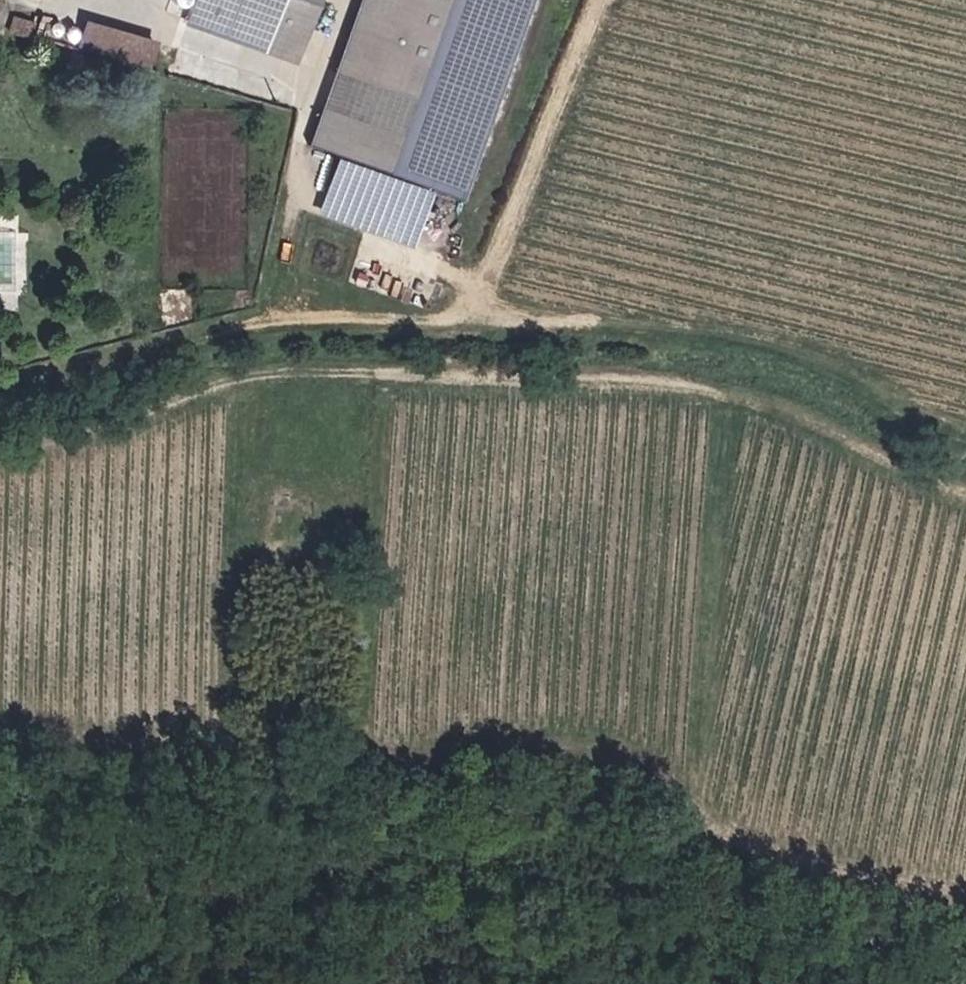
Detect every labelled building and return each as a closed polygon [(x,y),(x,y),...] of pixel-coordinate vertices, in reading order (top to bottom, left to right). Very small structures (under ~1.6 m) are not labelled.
[(271,47),(285,0),(196,0),(190,20),(271,47)] [(317,143),(476,198),(478,190),(545,0),(367,0),(317,143)] [(21,16),(17,31),(40,38),(45,23),(21,16)] [(142,39),(73,20),(67,43),(136,63),(142,39)]
